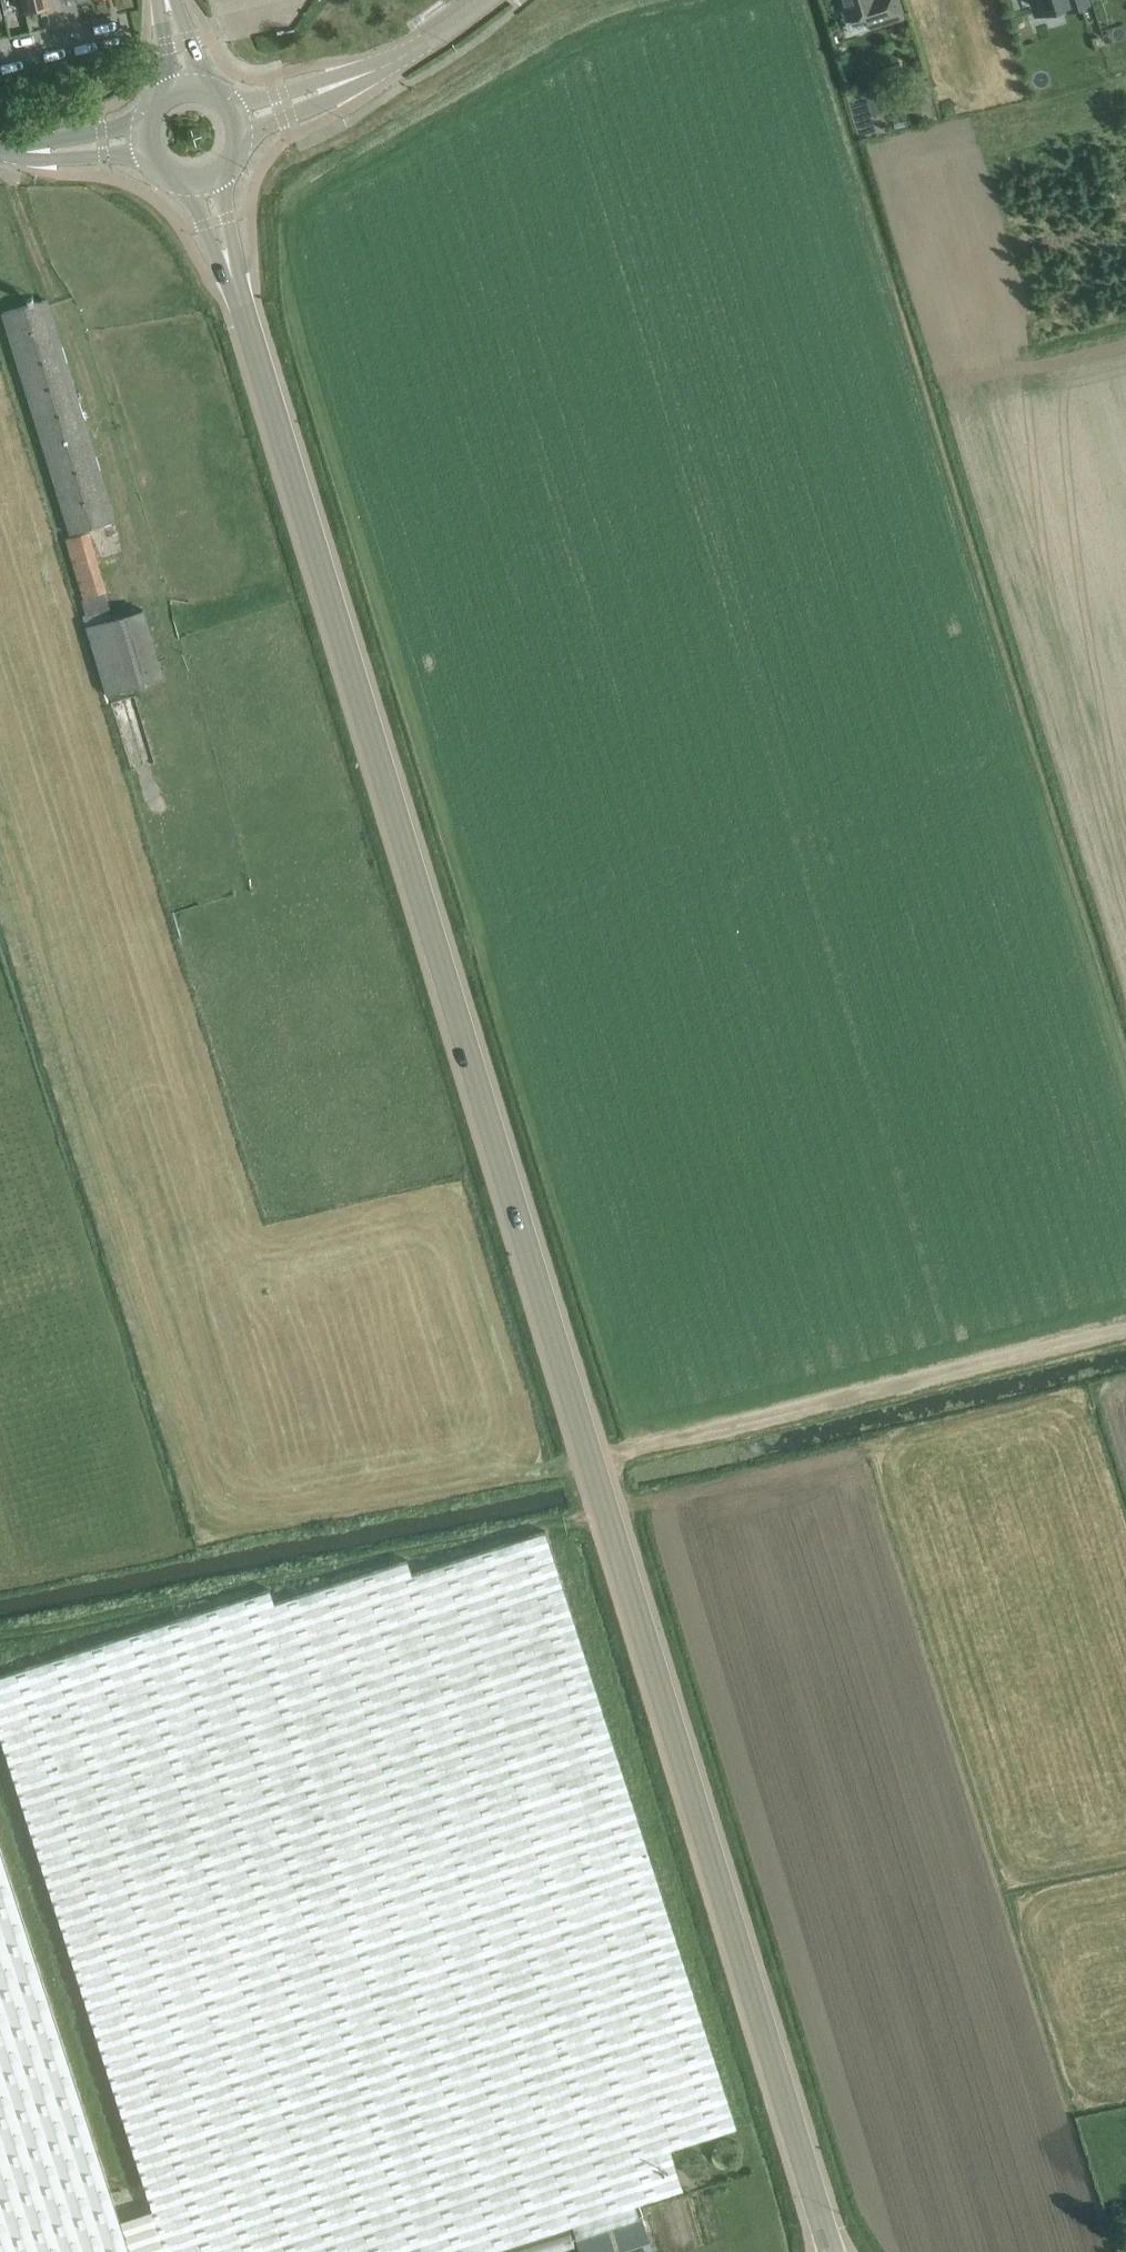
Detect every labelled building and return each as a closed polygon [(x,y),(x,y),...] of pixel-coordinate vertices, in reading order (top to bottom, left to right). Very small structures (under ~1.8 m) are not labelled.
[(25,11),(49,5),(47,0),(22,0),(25,11)] [(901,8),(899,0),(841,0),(847,20),(864,15),(867,27),(903,16),(901,8)] [(1043,11),(1077,0),(1040,0),(1043,11)] [(113,520),(52,320),(46,299),(3,312),(71,533),(113,520)] [(84,598),(108,591),(90,531),(66,538),(84,598)] [(105,694),(162,677),(142,607),(85,624),(105,694)] [(501,2247),(571,2224),(635,2204),(683,2188),(670,2148),(736,2126),(544,1530),(411,1572),(407,1559),(274,1601),(269,1588),(0,1673),(0,1737),(153,2208),(166,2251),(484,2251),(501,2247)] [(153,2208),(119,2220),(0,1850),(0,2251),(166,2251),(153,2208)] [(580,2251),(653,2251),(641,2216),(639,2217),(635,2204),(571,2224),(580,2251)]
